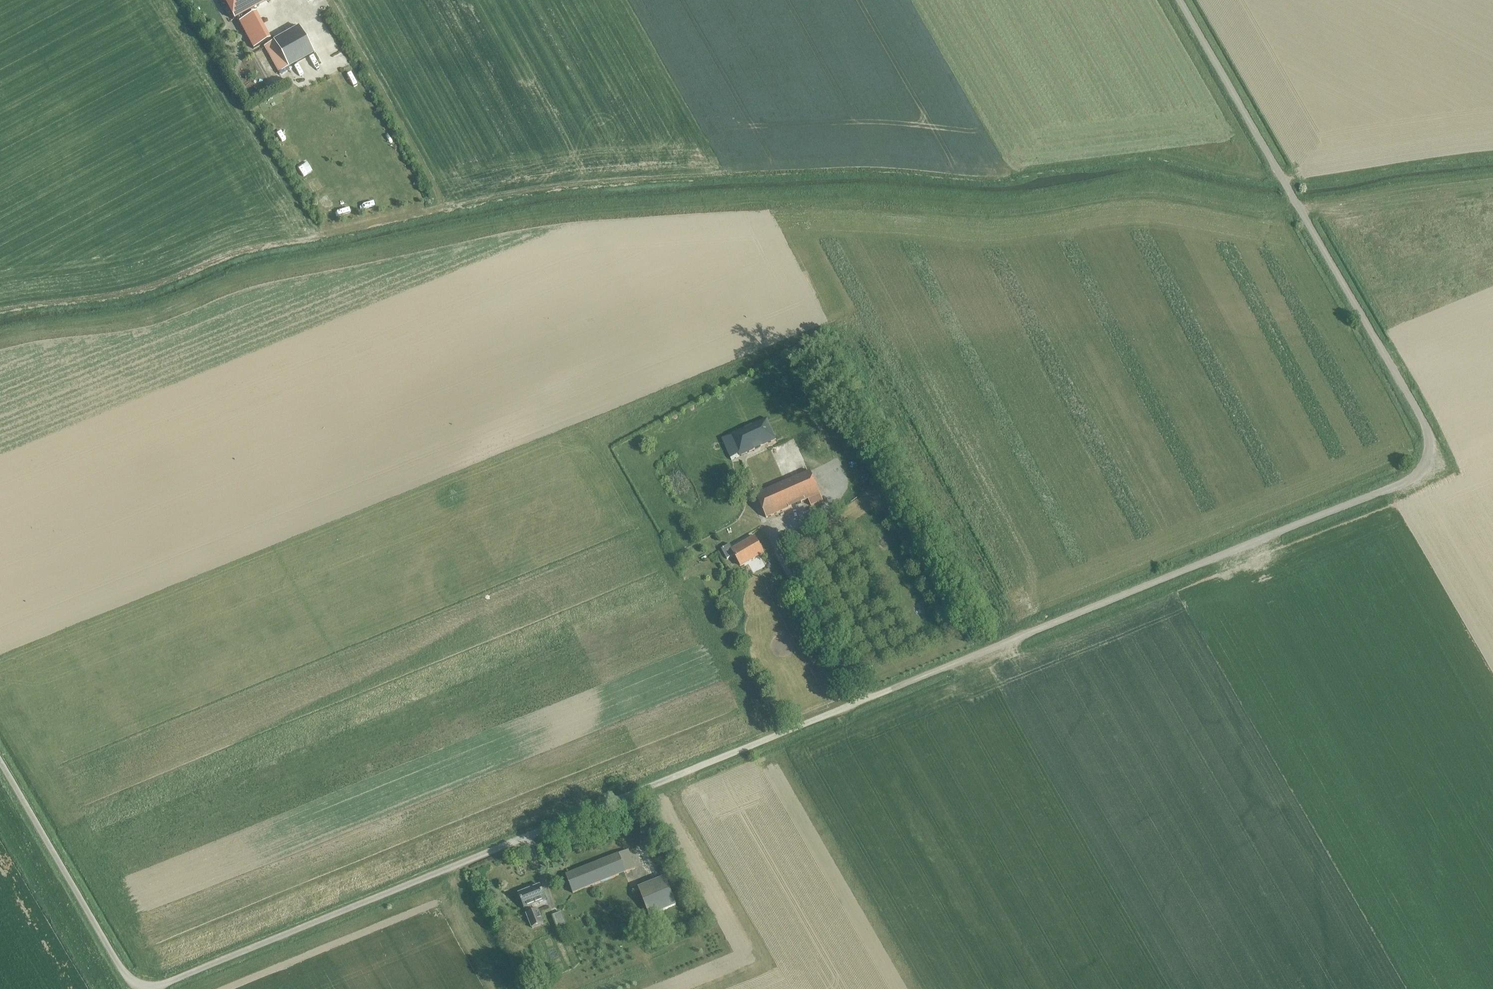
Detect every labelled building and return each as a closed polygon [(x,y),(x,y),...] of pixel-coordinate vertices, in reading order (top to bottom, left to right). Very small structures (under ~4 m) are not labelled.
[(253,49),(267,42),(250,11),(270,0),(223,0),(233,20),(236,18),(253,49)] [(314,53),(299,27),(264,47),(279,73),(314,53)] [(264,59),(257,61),(264,82),(271,79),(264,59)] [(731,460),(776,441),(767,419),(721,439),(731,460)] [(754,490),(747,473),(740,475),(747,492),(754,490)] [(811,506),(822,501),(810,473),(756,495),(766,518),(808,500),(811,506)] [(741,566),(763,553),(754,538),(732,551),(729,545),(721,549),(727,560),(734,555),(741,566)] [(628,850),(567,874),(566,875),(573,893),(635,869),(628,850)] [(650,916),(677,905),(666,877),(639,888),(650,916)] [(546,900),(540,886),(519,894),(524,909),(525,909),(527,914),(532,929),(543,924),(538,910),(534,911),(532,906),(546,900)] [(552,916),(557,928),(566,925),(561,913),(552,916)]
